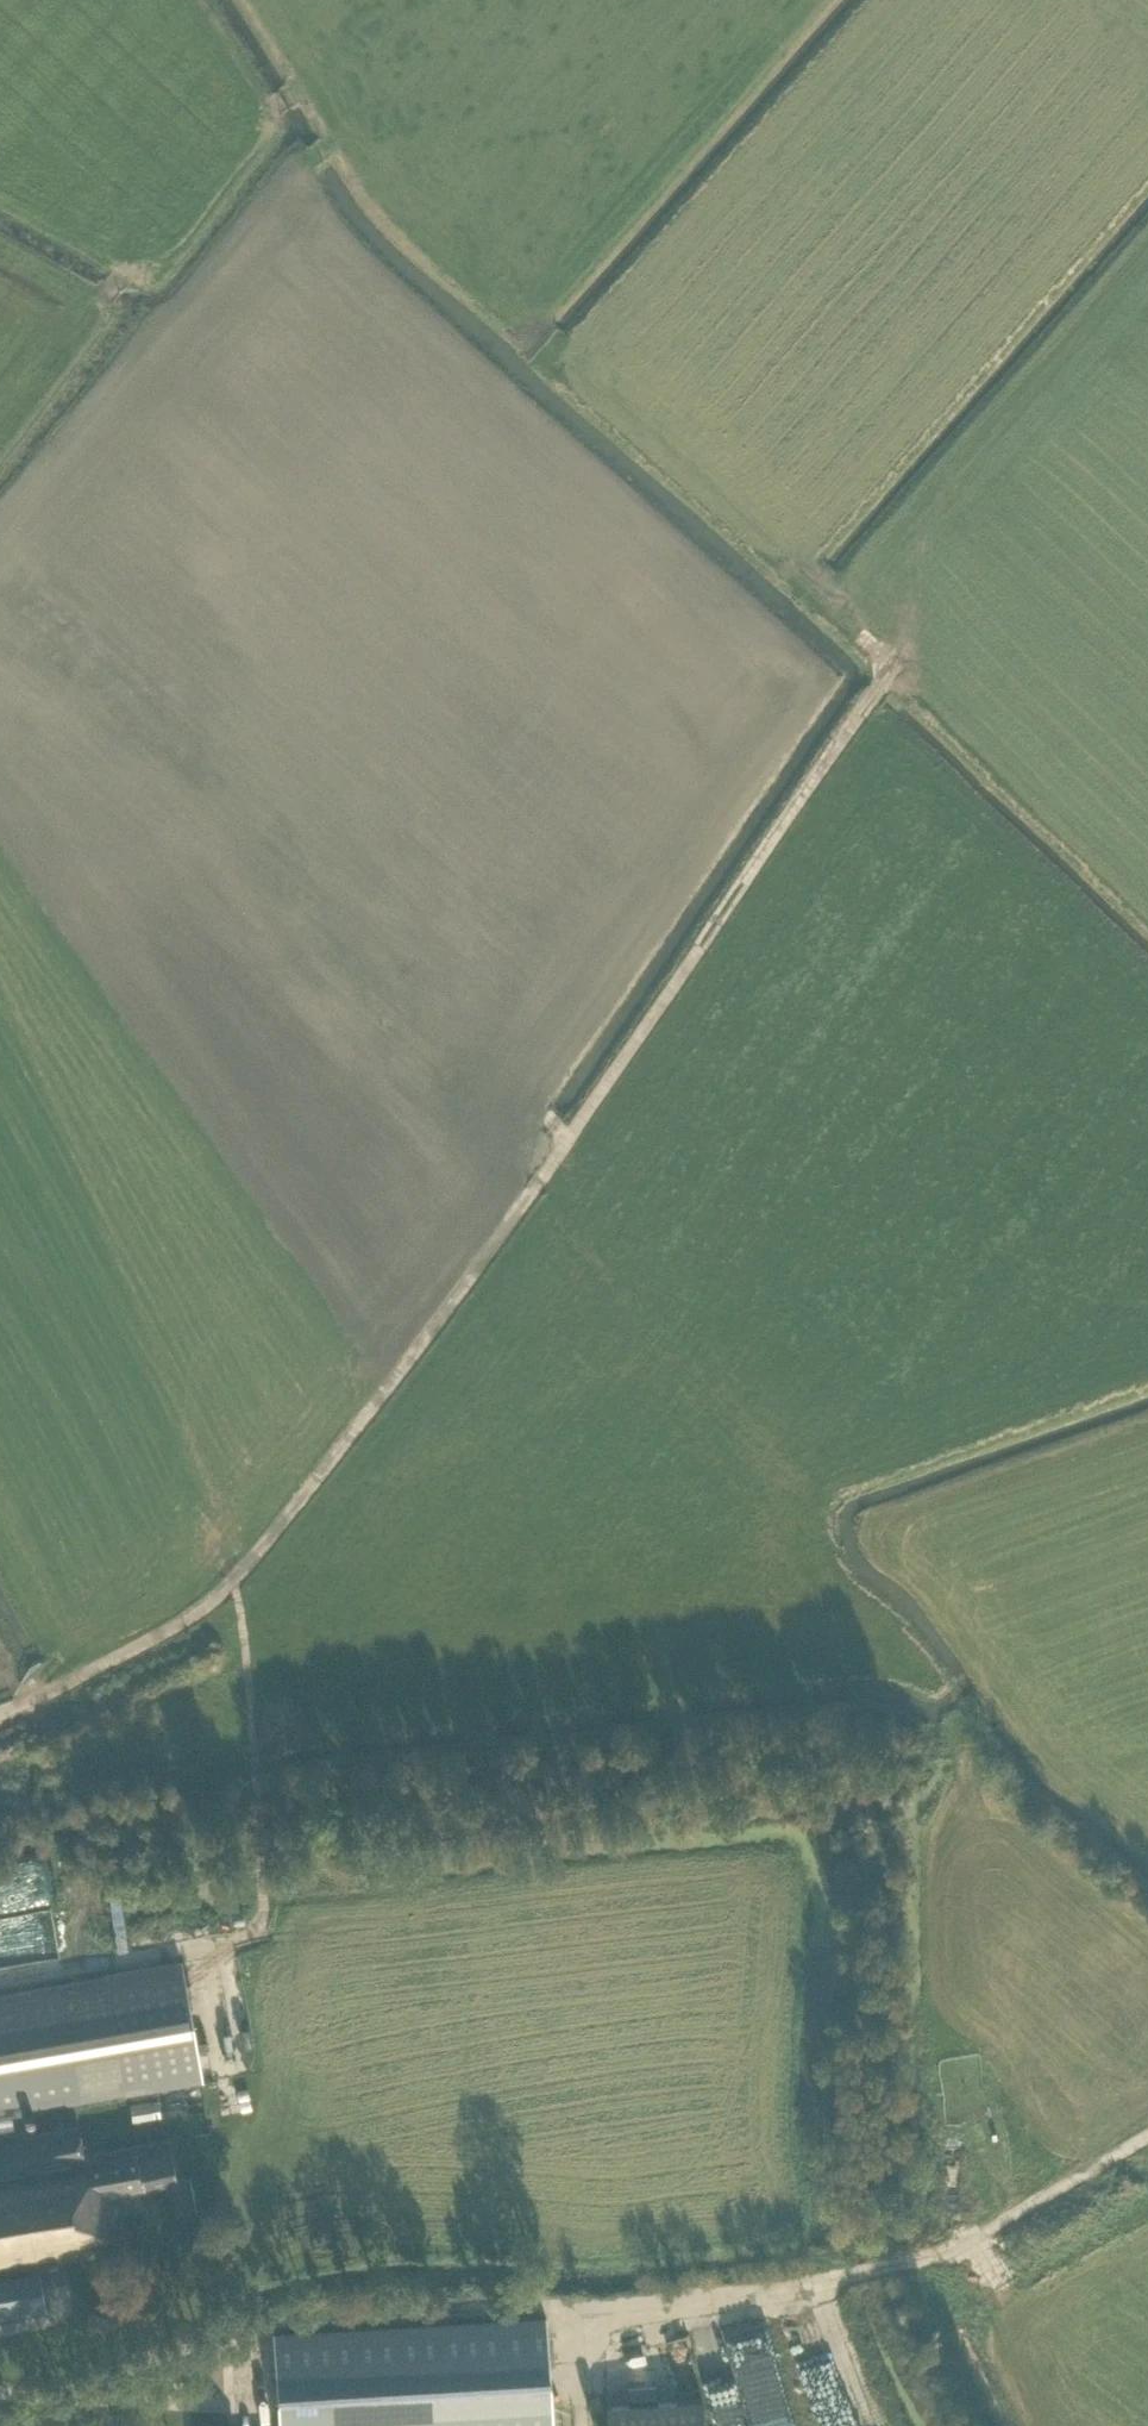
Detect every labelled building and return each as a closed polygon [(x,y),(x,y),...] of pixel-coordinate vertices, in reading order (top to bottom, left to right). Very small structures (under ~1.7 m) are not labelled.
[(61,1954),(54,1902),(0,1909),(0,1962),(61,1954)] [(125,2093),(202,2080),(181,1963),(0,1996),(0,2267),(119,2246),(109,2194),(177,2181),(168,2140),(84,2155),(78,2126),(25,2136),(21,2112),(125,2093)] [(19,2316),(46,2311),(39,2274),(0,2281),(0,2319),(19,2316)] [(546,2318),(274,2335),(279,2425),(552,2425),(546,2318)] [(701,2399),(606,2406),(608,2425),(703,2425),(701,2399)]
